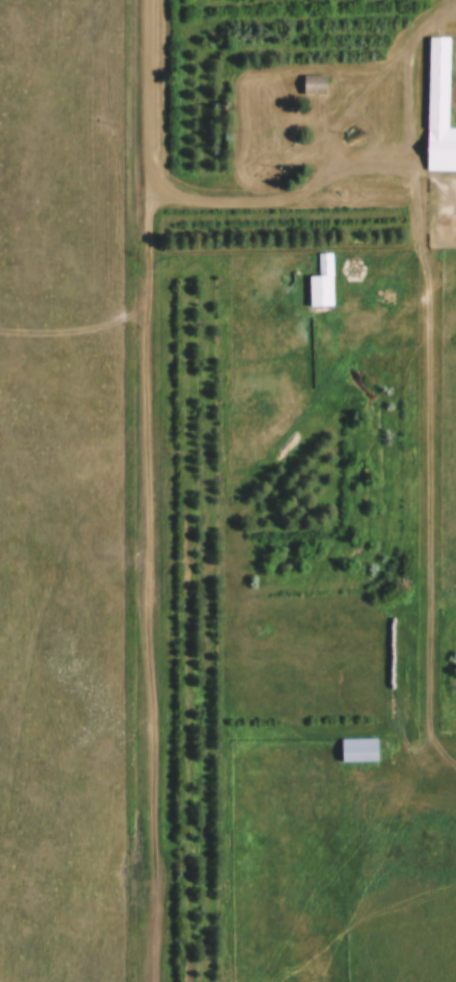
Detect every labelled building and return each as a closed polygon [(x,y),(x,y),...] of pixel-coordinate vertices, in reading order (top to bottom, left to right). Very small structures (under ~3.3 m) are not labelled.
[(450,38),(429,38),(427,172),(455,172),(455,129),(449,129),(450,38)] [(326,97),(326,77),(304,77),(304,97),(326,97)] [(309,277),(309,308),(333,308),(333,254),(319,254),(319,277),(309,277)] [(378,740),(342,740),(342,764),(378,764),(378,740)] [(246,760),(249,768),(264,762),(261,754),(246,760)]
